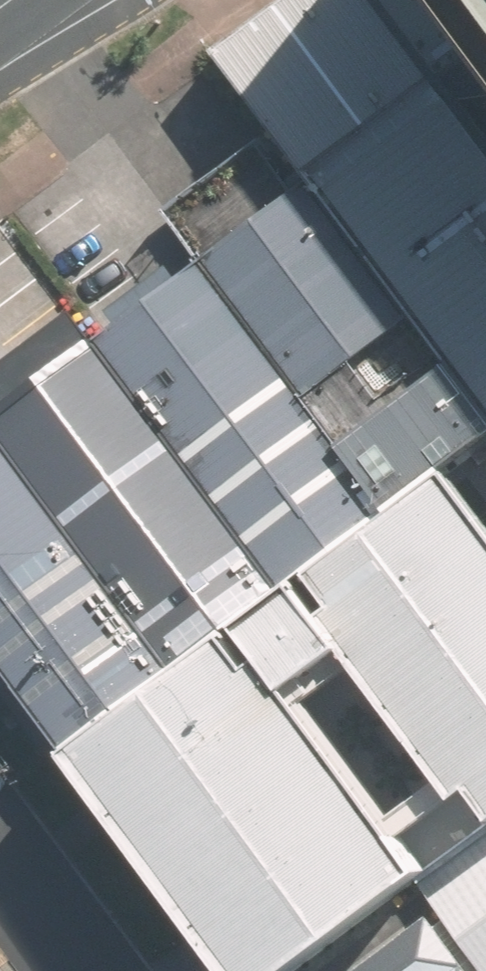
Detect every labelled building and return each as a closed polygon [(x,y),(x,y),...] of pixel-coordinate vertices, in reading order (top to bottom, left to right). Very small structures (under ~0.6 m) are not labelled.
[(367,0),(307,0),(219,62),(304,168),(485,403),(485,153),(367,0)] [(485,139),(485,0),(383,0),(485,139)] [(202,246),(303,377),(393,493),(444,454),(485,422),(485,403),(304,168),(202,246)] [(0,395),(0,638),(70,734),(243,609),(393,493),(303,377),(202,246),(0,395)] [(444,454),(393,493),(243,609),(291,675),(351,632),(458,780),(468,772),(485,796),(485,512),(444,454)] [(70,734),(246,970),(276,970),(417,870),(427,863),(291,675),(243,609),(70,734)] [(417,870),(485,966),(485,821),(427,863),(417,870)] [(339,970),(476,970),(427,906),(339,970)]
